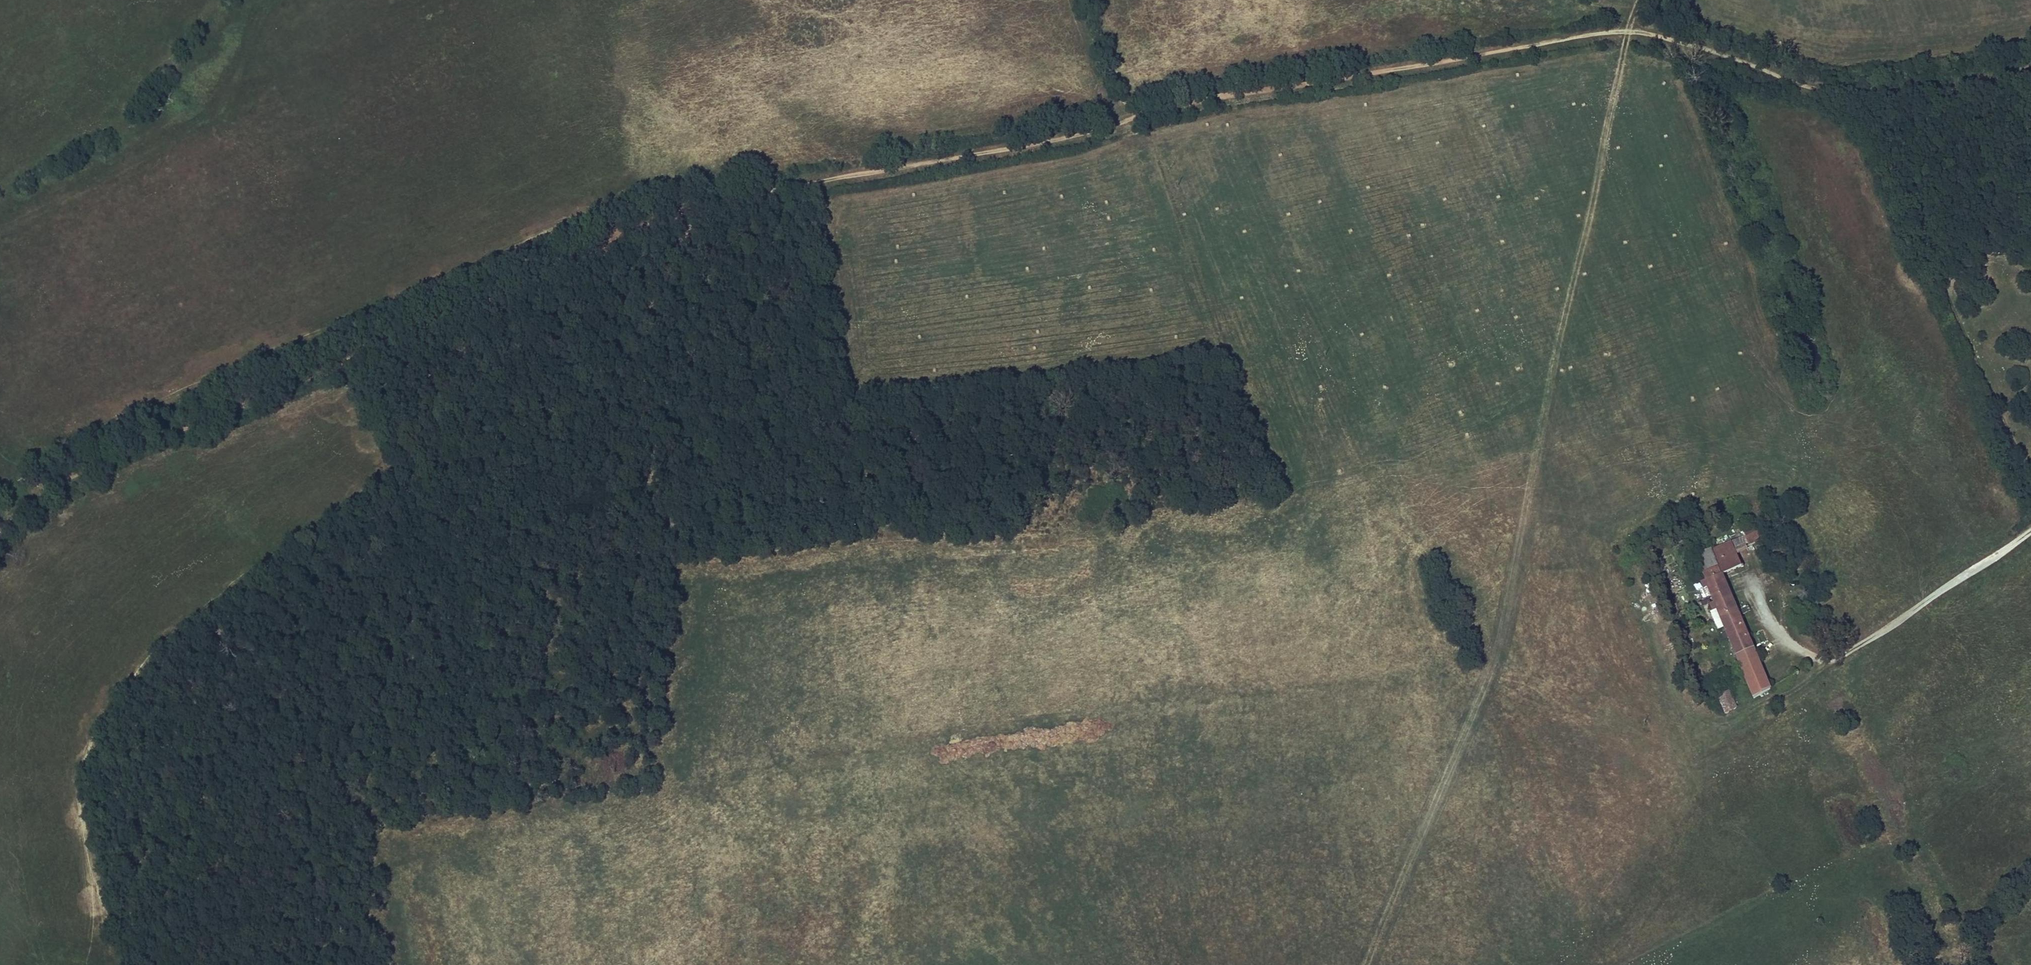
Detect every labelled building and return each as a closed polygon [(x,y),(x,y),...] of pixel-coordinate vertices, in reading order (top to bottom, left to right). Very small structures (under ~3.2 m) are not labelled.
[(1762,531),(1746,538),(1749,545),(1765,538),(1762,531)] [(1715,559),(1700,566),(1706,581),(1704,581),(1704,582),(1703,584),(1703,585),(1703,586),(1704,587),(1705,588),(1707,588),(1708,587),(1715,603),(1713,603),(1713,605),(1712,606),(1713,607),(1713,609),(1714,609),(1716,609),(1718,609),(1738,658),(1748,654),(1746,649),(1753,646),(1722,573),(1742,565),(1732,542),(1712,551),(1715,559)] [(1712,551),(1697,557),(1700,566),(1715,559),(1712,551)] [(1748,654),(1738,658),(1754,698),(1770,688),(1753,646),(1746,649),(1748,654)] [(1729,691),(1728,691),(1719,697),(1727,713),(1737,708),(1729,691)]
